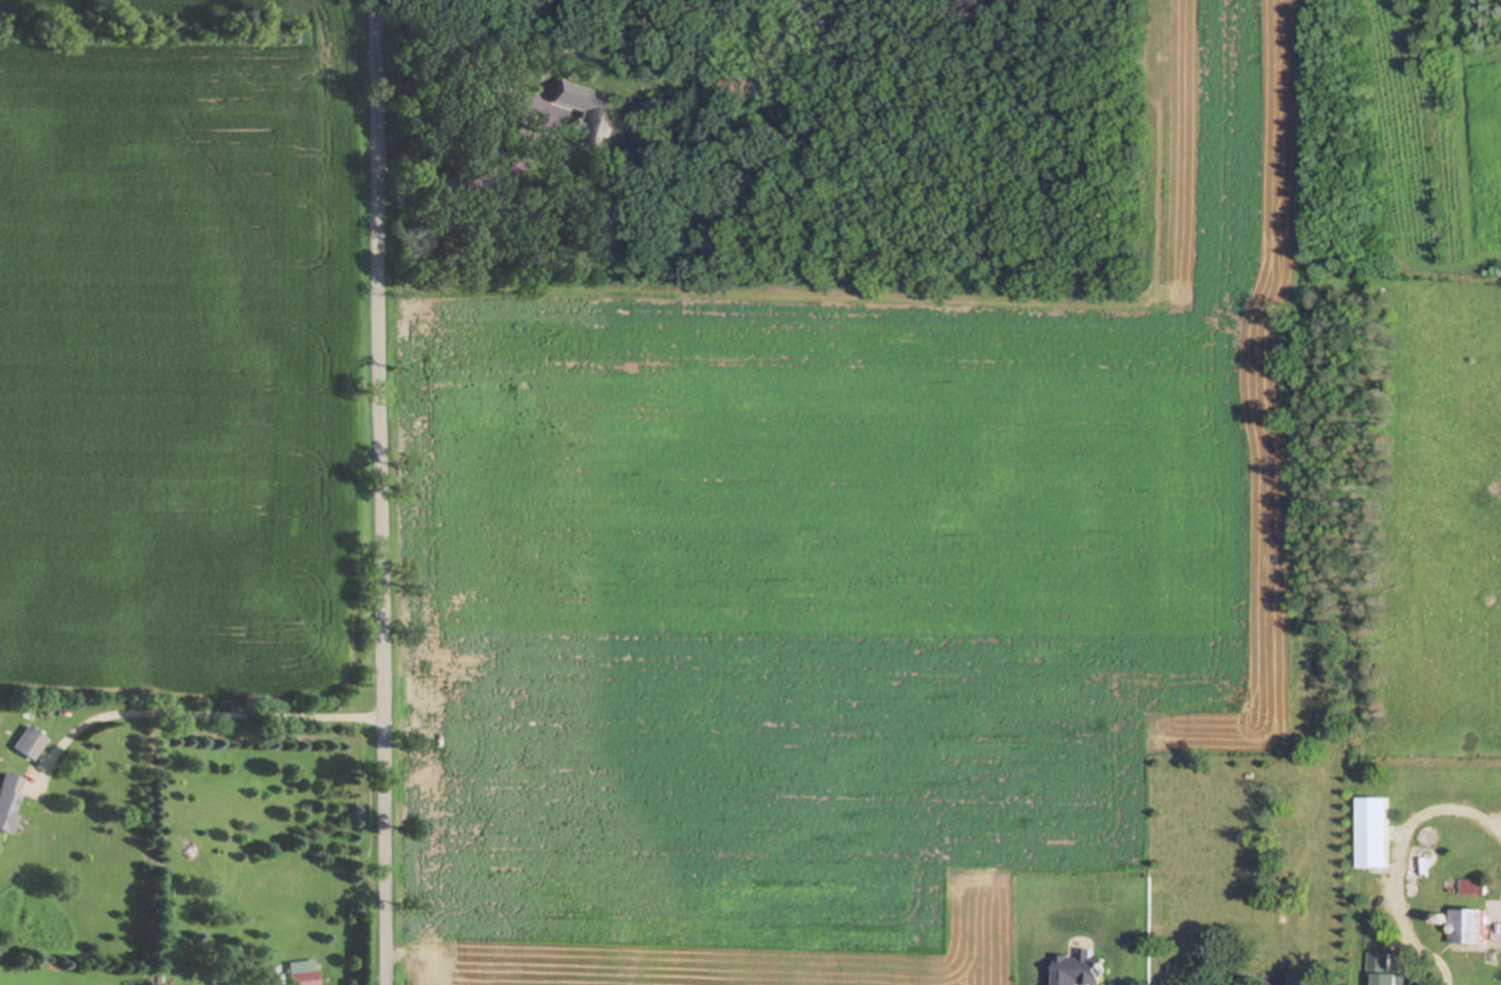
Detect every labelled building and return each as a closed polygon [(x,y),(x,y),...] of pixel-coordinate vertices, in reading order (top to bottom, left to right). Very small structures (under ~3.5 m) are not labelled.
[(28,760),(44,739),(26,725),(10,746),(28,760)] [(22,778),(0,772),(0,830),(7,832),(22,778)] [(1388,796),(1357,796),(1357,867),(1388,867),(1388,796)] [(1450,908),(1450,943),(1485,943),(1485,908),(1450,908)] [(1405,973),(1389,973),(1389,952),(1367,952),(1367,984),(1405,984),(1405,973)] [(285,962),(285,984),(313,984),(313,962),(285,962)]
